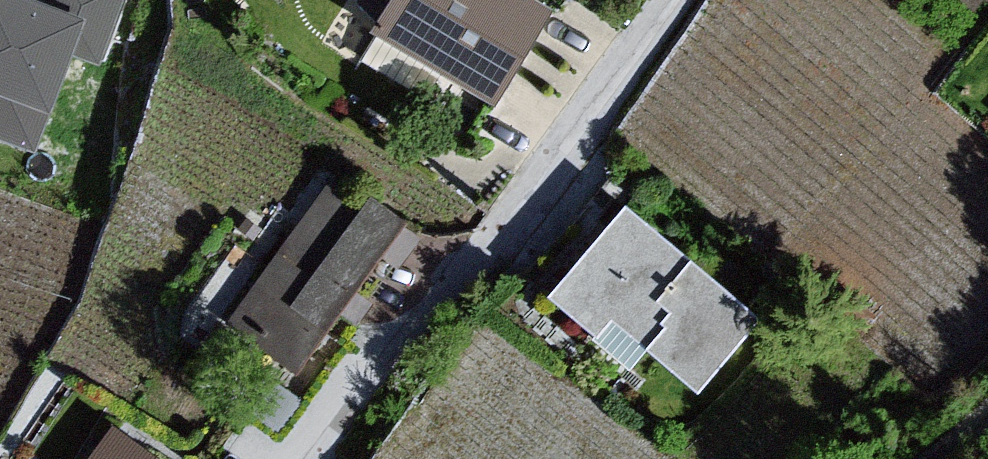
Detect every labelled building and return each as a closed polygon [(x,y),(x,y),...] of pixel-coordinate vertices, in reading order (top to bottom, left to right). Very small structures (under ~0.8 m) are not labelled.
[(32,0),(0,0),(0,147),(36,160),(74,56),(107,68),(132,0),(52,0),(50,7),(32,0)] [(372,35),(489,105),(544,14),(521,0),(394,0),(372,35)] [(321,197),(229,329),(294,374),(398,226),(367,204),(355,221),(321,197)] [(628,204),(547,298),(631,378),(650,356),(707,402),(767,323),(628,204)] [(105,435),(88,458),(148,458),(105,435)]
